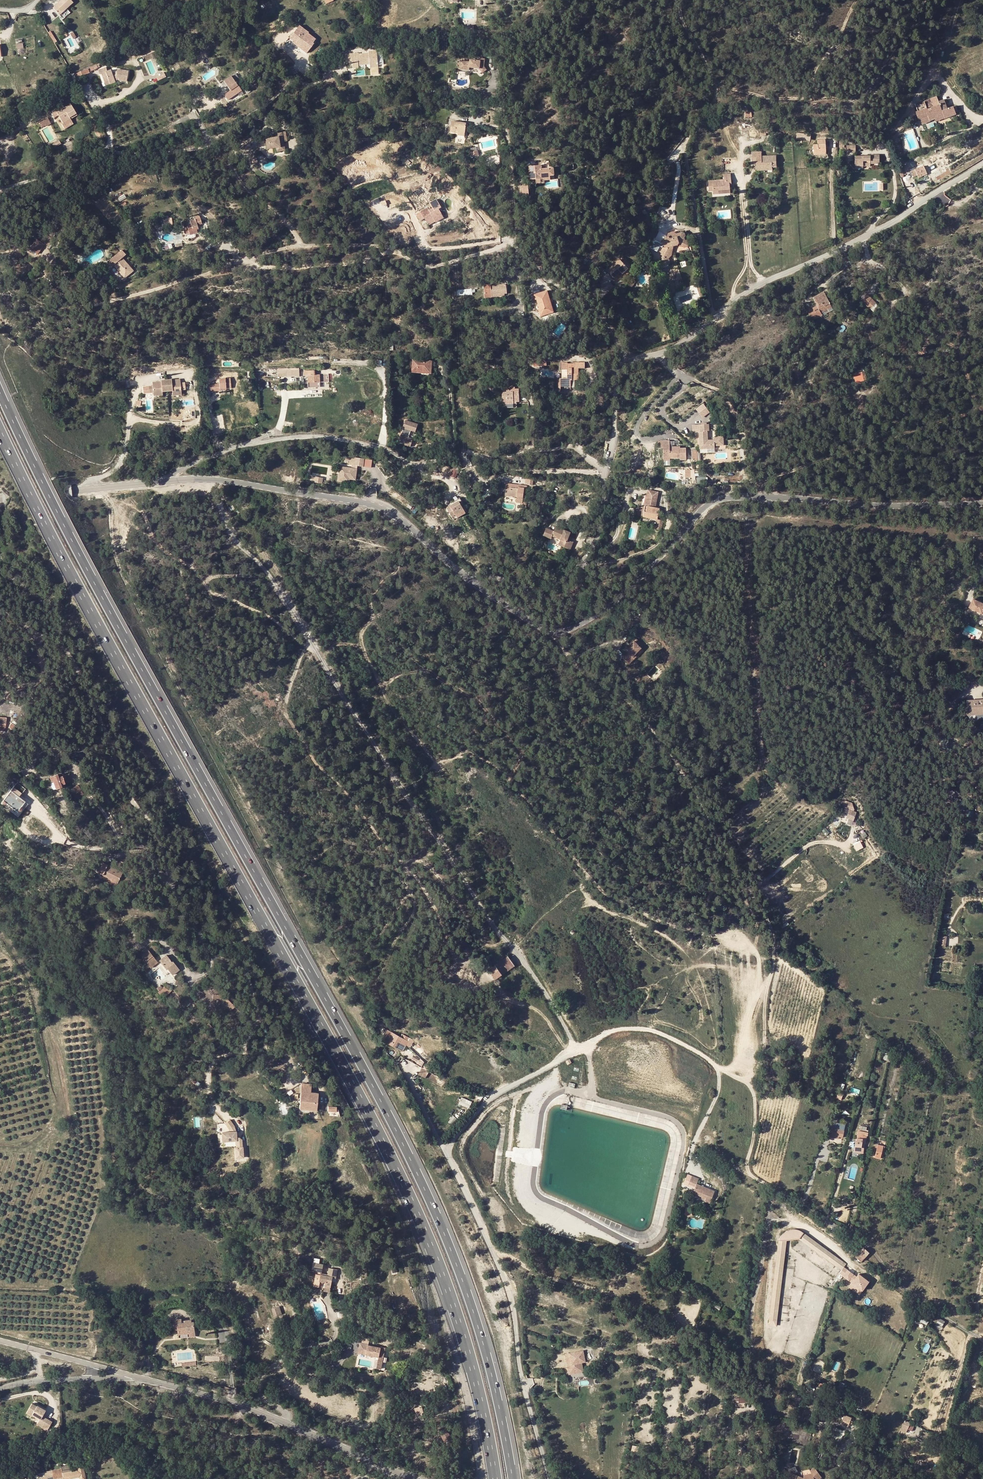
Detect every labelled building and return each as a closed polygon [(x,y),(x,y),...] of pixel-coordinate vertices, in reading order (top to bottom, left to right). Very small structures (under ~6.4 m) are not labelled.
[(63,12),(66,8),(73,2),(72,1),(71,0),(61,0),(53,8),(59,15),(63,12)] [(308,32),(299,25),(289,38),(293,41),(294,40),(304,47),(302,50),(306,53),(313,44),(312,43),(315,39),(307,33),(308,32)] [(76,44),(80,42),(74,31),(70,34),(76,44)] [(304,47),(294,40),(293,41),(292,42),(302,50),(304,47)] [(370,68),(378,67),(377,65),(377,59),(376,51),(368,52),(368,53),(360,54),(360,49),(350,50),(351,57),(351,56),(352,68),(358,67),(358,65),(369,64),(370,68)] [(471,60),(471,63),(462,62),(461,69),(470,70),(471,67),(480,68),(483,72),(485,70),(483,67),(484,59),(479,58),(479,61),(471,60)] [(107,71),(105,67),(98,70),(99,74),(101,74),(102,73),(103,75),(102,76),(104,82),(108,81),(109,84),(115,82),(115,81),(113,77),(115,77),(119,77),(119,80),(118,81),(123,81),(123,80),(127,80),(128,71),(117,69),(117,71),(116,73),(113,74),(112,74),(112,73),(111,70),(107,71)] [(90,70),(89,68),(74,74),(75,78),(82,75),(82,76),(91,72),(90,70)] [(241,90),(231,76),(224,81),(230,91),(224,95),(227,99),(241,90)] [(944,100),(939,102),(937,97),(924,102),(924,103),(917,106),(920,111),(916,113),(919,119),(920,119),(922,124),(929,122),(929,121),(935,119),(943,116),(945,119),(956,114),(953,107),(947,109),(944,100)] [(77,115),(71,105),(65,109),(63,106),(57,110),(56,108),(51,111),(54,117),(58,115),(63,123),(70,119),(77,115)] [(47,119),(39,123),(42,127),(49,123),(47,119)] [(465,133),(466,123),(451,121),(450,132),(458,133),(458,132),(465,133)] [(277,151),(284,150),(282,132),(278,132),(278,136),(266,138),(268,148),(276,147),(277,151)] [(813,145),(813,155),(826,155),(825,140),(817,140),(817,145),(813,145)] [(764,168),(764,171),(773,171),(773,168),(777,168),(776,156),(762,157),(762,153),(752,153),(752,159),(756,159),(756,165),(756,168),(764,168)] [(863,164),(870,164),(879,164),(879,156),(870,156),(870,157),(855,157),(855,166),(863,166),(863,164)] [(540,166),(529,167),(530,180),(536,179),(542,179),(542,176),(550,176),(549,168),(541,169),(540,166)] [(917,176),(919,178),(927,175),(923,166),(911,172),(913,177),(917,176)] [(731,182),(730,173),(724,174),(724,180),(708,181),(709,191),(713,191),(713,194),(719,194),(719,190),(730,189),(729,182),(731,182)] [(542,176),(542,179),(536,179),(536,184),(544,183),(544,180),(550,179),(550,176),(542,176)] [(88,193),(97,185),(94,182),(85,191),(88,193)] [(421,212),(427,223),(434,218),(435,221),(436,222),(444,218),(439,209),(441,208),(437,200),(427,206),(428,207),(428,208),(421,212)] [(202,223),(199,215),(189,218),(191,225),(187,226),(190,234),(197,232),(196,229),(199,229),(197,225),(202,223)] [(55,230),(51,228),(48,232),(47,231),(46,233),(50,237),(55,230)] [(662,244),(663,245),(659,252),(660,254),(658,257),(660,264),(666,262),(664,254),(669,252),(668,248),(670,244),(671,245),(679,242),(680,245),(683,246),(687,244),(685,239),(684,239),(683,236),(684,235),(682,231),(674,233),(673,232),(668,234),(667,236),(665,237),(665,238),(662,239),(661,240),(661,241),(661,242),(662,244)] [(52,238),(50,237),(46,233),(45,233),(40,241),(46,246),(52,238)] [(30,256),(39,246),(30,239),(22,248),(30,256)] [(619,260),(626,266),(627,268),(630,265),(622,257),(619,260)] [(65,271),(70,264),(61,258),(57,265),(65,271)] [(122,258),(117,263),(114,265),(125,278),(129,274),(125,271),(130,267),(122,258)] [(614,278),(620,272),(626,266),(619,260),(615,263),(607,271),(614,278)] [(632,288),(637,280),(633,278),(628,285),(632,288)] [(491,284),(484,285),(485,298),(492,297),(492,295),(501,294),(500,285),(491,286),(491,284)] [(550,299),(547,291),(534,295),(536,300),(537,300),(538,304),(540,309),(539,310),(541,316),(546,315),(545,311),(552,310),(551,303),(549,304),(548,300),(550,299)] [(821,313),(832,308),(824,293),(813,298),(818,308),(808,313),(813,323),(823,318),(822,316),(821,313)] [(871,309),(876,304),(868,296),(863,301),(871,309)] [(876,304),(871,309),(875,313),(880,308),(876,304)] [(546,365),(546,358),(532,359),(533,366),(546,365)] [(412,359),(411,371),(421,371),(430,372),(431,361),(425,360),(412,359)] [(576,364),(568,364),(568,379),(561,379),(561,385),(561,387),(571,387),(571,384),(575,384),(575,381),(579,381),(579,369),(585,369),(585,362),(575,362),(576,364)] [(268,379),(267,375),(278,374),(278,376),(286,376),(287,368),(278,369),(278,368),(260,369),(260,377),(264,377),(264,379),(268,379)] [(792,372),(797,377),(801,374),(796,368),(792,372)] [(304,371),(304,375),(308,375),(308,388),(320,387),(320,375),(314,375),(314,370),(304,371)] [(854,376),(856,383),(867,379),(865,373),(854,376)] [(219,384),(209,385),(210,392),(220,391),(220,389),(226,389),(231,388),(230,378),(219,379),(219,384)] [(153,386),(149,387),(150,393),(154,393),(154,396),(163,395),(162,392),(172,391),(173,392),(181,391),(181,390),(185,390),(184,382),(180,383),(180,380),(171,381),(171,380),(161,381),(161,382),(153,383),(153,386)] [(517,408),(517,404),(514,404),(514,402),(517,402),(520,402),(519,392),(519,390),(515,390),(515,388),(506,388),(507,393),(503,393),(504,409),(517,408)] [(694,408),(701,417),(708,412),(702,403),(694,408)] [(418,425),(406,421),(403,429),(404,429),(402,436),(401,436),(399,443),(400,444),(411,447),(413,440),(408,439),(411,431),(415,433),(418,425)] [(708,433),(708,431),(699,432),(698,432),(698,446),(701,446),(701,450),(712,451),(712,448),(720,448),(720,439),(712,439),(711,443),(707,443),(705,443),(705,440),(707,440),(706,433),(708,433)] [(668,457),(679,457),(677,447),(672,447),(672,448),(668,448),(668,447),(668,440),(660,440),(660,446),(662,447),(662,459),(668,460),(668,457)] [(362,468),(363,460),(356,459),(350,458),(349,466),(354,467),(362,468)] [(337,482),(342,483),(342,481),(346,482),(347,477),(349,477),(348,479),(355,480),(356,471),(341,468),(340,476),(338,475),(337,482)] [(695,477),(694,469),(685,470),(686,478),(695,477)] [(511,491),(507,491),(506,496),(510,497),(510,494),(518,495),(518,498),(517,503),(523,504),(525,489),(519,488),(520,486),(511,485),(510,488),(511,488),(511,491)] [(655,508),(658,492),(657,492),(648,491),(645,507),(643,507),(642,509),(641,517),(643,517),(657,520),(659,509),(655,508)] [(466,509),(461,501),(447,510),(453,517),(459,513),(466,509)] [(548,529),(545,535),(551,538),(552,536),(561,540),(559,545),(564,548),(565,546),(571,549),(573,543),(568,540),(571,533),(558,527),(556,532),(548,529)] [(969,609),(981,616),(982,613),(982,614),(982,606),(973,601),(969,609)] [(641,645),(635,640),(623,652),(626,654),(621,659),(627,666),(632,661),(630,659),(634,655),(639,650),(638,648),(641,645)] [(966,702),(967,715),(975,715),(975,712),(982,712),(982,701),(966,702)] [(935,750),(946,749),(945,739),(935,740),(935,750)] [(59,775),(50,777),(52,783),(53,782),(56,790),(62,788),(61,786),(72,782),(70,775),(60,778),(59,775)] [(12,790),(11,792),(4,802),(18,813),(26,803),(20,798),(25,792),(16,785),(12,790)] [(74,789),(78,794),(81,792),(82,791),(78,786),(74,789)] [(18,813),(4,802),(2,805),(16,815),(18,813)] [(18,813),(16,815),(19,817),(28,805),(26,803),(18,813)] [(123,873),(113,869),(113,868),(103,863),(99,874),(112,880),(112,881),(118,884),(123,873)] [(158,961),(149,949),(142,954),(152,966),(158,961)] [(819,961),(810,954),(807,959),(817,965),(819,961)] [(172,961),(169,958),(168,958),(166,955),(160,960),(167,969),(167,968),(173,975),(180,969),(173,960),(172,961)] [(513,967),(507,958),(493,968),(491,970),(498,979),(513,967)] [(157,989),(164,997),(171,991),(162,985),(157,989)] [(223,994),(222,999),(229,1006),(232,1003),(223,994)] [(393,1033),(388,1044),(401,1051),(404,1045),(407,1046),(410,1040),(403,1035),(401,1038),(393,1033)] [(421,1068),(418,1074),(424,1077),(427,1071),(421,1068)] [(312,1085),(302,1085),(300,1110),(317,1111),(319,1094),(311,1094),(312,1085)] [(469,1109),(472,1101),(461,1096),(458,1103),(469,1109)] [(232,1129),(234,1127),(235,1126),(231,1119),(226,1123),(230,1129),(232,1129)] [(831,1137),(838,1138),(842,1139),(844,1131),(832,1129),(831,1137)] [(222,1132),(223,1141),(237,1140),(237,1131),(236,1131),(233,1132),(222,1132)] [(856,1141),(862,1142),(865,1143),(866,1137),(867,1137),(868,1133),(857,1132),(856,1141)] [(876,1151),(874,1157),(874,1158),(879,1159),(880,1156),(882,1157),(884,1147),(877,1145),(876,1151)] [(693,1191),(706,1196),(705,1199),(704,1201),(709,1203),(714,1191),(696,1183),(698,1178),(692,1174),(688,1183),(695,1185),(693,1191)] [(845,1266),(847,1263),(804,1232),(800,1238),(842,1269),(844,1267),(845,1266)] [(770,1319),(777,1320),(787,1240),(779,1240),(770,1319)] [(864,1257),(868,1252),(863,1248),(859,1253),(864,1257)] [(861,1262),(864,1257),(859,1253),(855,1258),(861,1262)] [(325,1288),(331,1289),(333,1278),(336,1279),(337,1270),(329,1268),(328,1274),(328,1277),(321,1276),(322,1273),(323,1265),(313,1263),(312,1269),(317,1270),(314,1282),(320,1283),(320,1282),(323,1282),(326,1283),(325,1288)] [(840,1273),(850,1280),(854,1274),(844,1267),(842,1269),(840,1273)] [(857,1276),(853,1283),(863,1290),(869,1281),(859,1274),(857,1276)] [(863,1290),(853,1283),(850,1286),(860,1293),(863,1290)] [(272,1309),(275,1317),(282,1314),(279,1307),(272,1309)] [(920,1318),(928,1322),(928,1323),(931,1318),(923,1313),(920,1318)] [(194,1320),(186,1321),(186,1323),(182,1323),(182,1321),(181,1319),(173,1320),(174,1331),(178,1331),(179,1335),(190,1334),(190,1331),(195,1331),(194,1320)] [(361,1351),(369,1353),(368,1356),(380,1357),(379,1363),(384,1363),(387,1348),(382,1347),(382,1348),(370,1346),(371,1345),(362,1344),(361,1351)] [(585,1363),(584,1356),(587,1355),(586,1351),(583,1351),(565,1355),(567,1363),(572,1362),(572,1365),(567,1366),(568,1371),(569,1373),(583,1370),(582,1363),(585,1363)] [(40,1419),(42,1417),(46,1410),(37,1406),(37,1407),(32,1404),(26,1413),(31,1416),(32,1414),(40,1419)] [(415,1410),(417,1421),(424,1420),(422,1413),(423,1413),(422,1408),(415,1410)] [(852,1422),(854,1419),(845,1415),(842,1420),(849,1423),(850,1421),(852,1422)] [(42,1426),(46,1419),(42,1417),(40,1419),(37,1423),(42,1426)] [(46,1419),(42,1426),(41,1427),(47,1430),(51,1422),(46,1419)] [(907,1428),(910,1423),(904,1420),(900,1430),(905,1432),(907,1428)] [(447,1430),(439,1434),(445,1443),(452,1439),(447,1430)] [(62,1473),(63,1478),(67,1478),(79,1477),(79,1478),(85,1478),(82,1466),(75,1468),(76,1470),(62,1473)] [(811,1473),(803,1475),(804,1478),(788,1472),(785,1478),(819,1478),(821,1477),(813,1467),(809,1471),(811,1473)] [(62,1473),(61,1469),(51,1471),(53,1478),(63,1478),(62,1473)]
